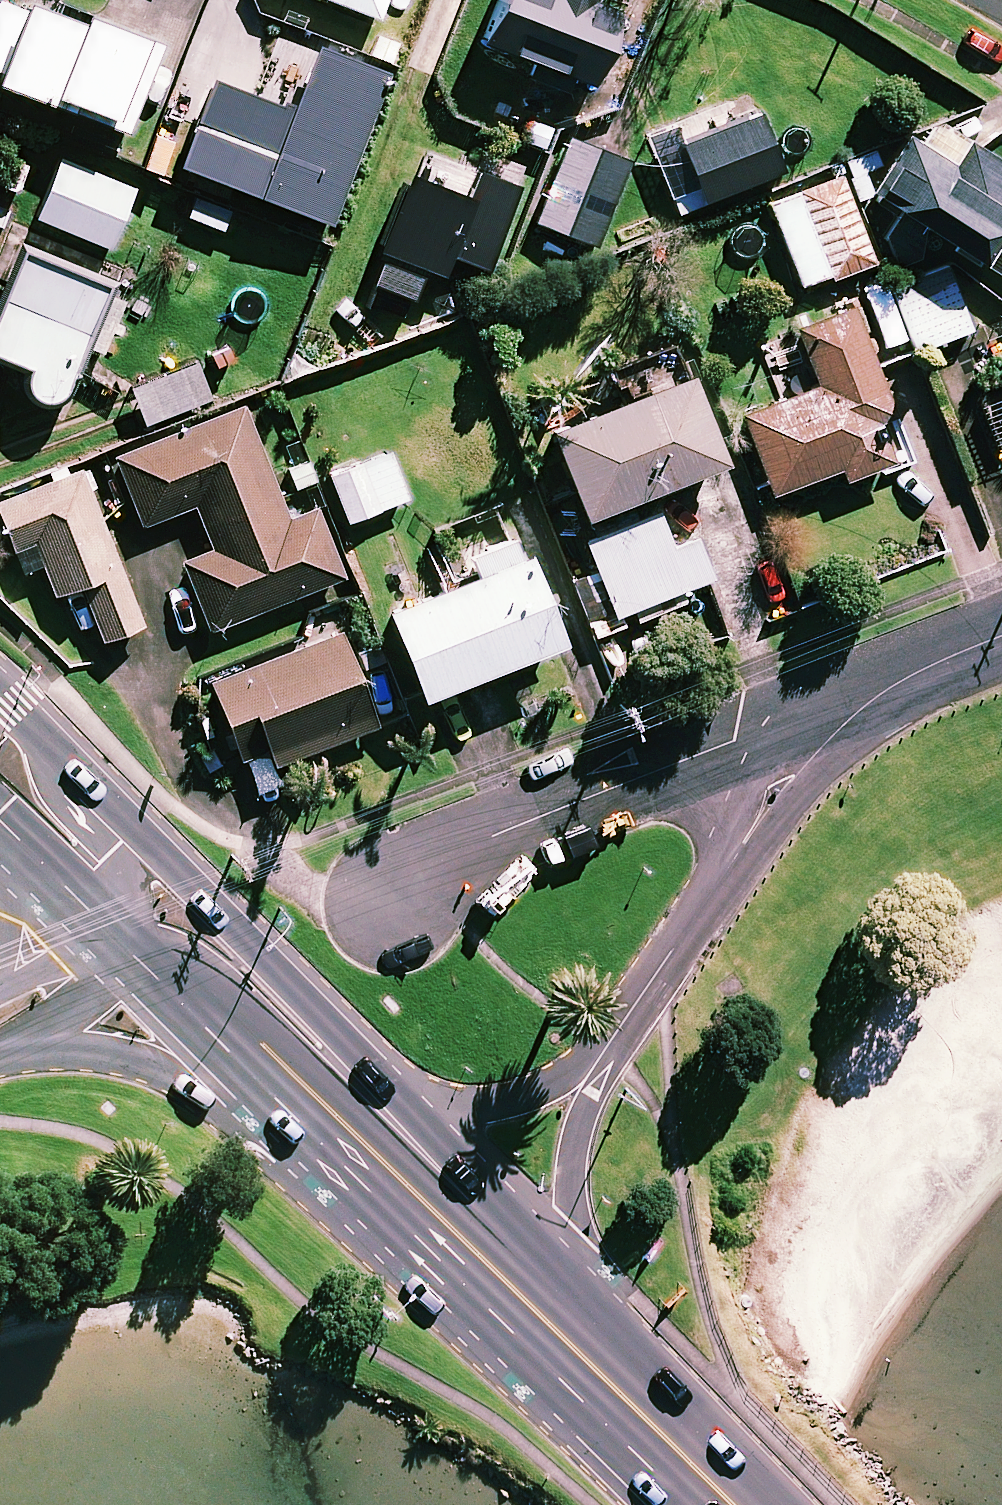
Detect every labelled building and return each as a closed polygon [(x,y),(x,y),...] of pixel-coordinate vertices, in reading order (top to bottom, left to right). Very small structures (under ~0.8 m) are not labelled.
[(33,0),(0,0),(0,83),(130,130),(161,46),(33,0)] [(377,19),(385,0),(328,0),(377,19)] [(485,43),(540,65),(534,80),(565,93),(571,78),(591,87),(622,11),(595,0),(502,0),(485,43)] [(387,75),(318,48),(294,110),(214,80),(181,166),(330,224),(387,75)] [(781,171),(756,110),(679,142),(674,129),(647,140),(678,214),(781,171)] [(630,162),(569,138),(536,223),(597,247),(630,162)] [(1001,280),(1001,165),(970,144),(954,168),(909,138),(872,193),(1001,280)] [(134,191),(62,160),(37,218),(109,248),(134,191)] [(874,261),(842,177),(771,204),(803,288),(874,261)] [(24,232),(0,292),(0,355),(32,368),(23,391),(60,406),(85,344),(103,351),(133,276),(24,232)] [(943,261),(889,283),(916,352),(970,331),(943,261)] [(895,416),(852,306),(797,328),(820,386),(743,416),(773,493),(840,468),(845,480),(891,462),(876,423),(895,416)] [(209,398),(195,364),(128,392),(142,426),(209,398)] [(725,460),(691,375),(550,432),(584,518),(725,460)] [(288,519),(243,407),(117,457),(144,526),(196,505),(215,551),(185,562),(212,630),(343,578),(315,508),(288,519)] [(407,499),(389,453),(331,476),(348,522),(407,499)] [(79,471),(0,502),(0,514),(14,549),(35,540),(57,596),(81,586),(104,641),(141,626),(79,471)] [(668,538),(657,511),(584,541),(616,617),(717,575),(697,526),(668,538)] [(560,643),(517,533),(474,549),(483,572),(387,609),(422,697),(560,643)] [(379,725),(344,631),(209,682),(252,794),(276,785),(269,767),(379,725)]
